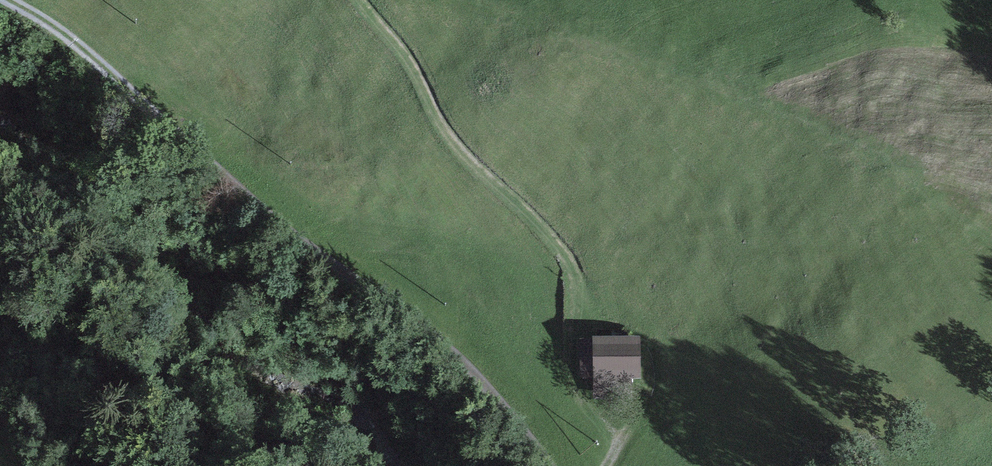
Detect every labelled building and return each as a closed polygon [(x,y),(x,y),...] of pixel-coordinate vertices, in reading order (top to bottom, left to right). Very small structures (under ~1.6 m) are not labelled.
[(641,337),(594,338),(595,399),(634,398),(634,379),(642,379),(641,337)]
